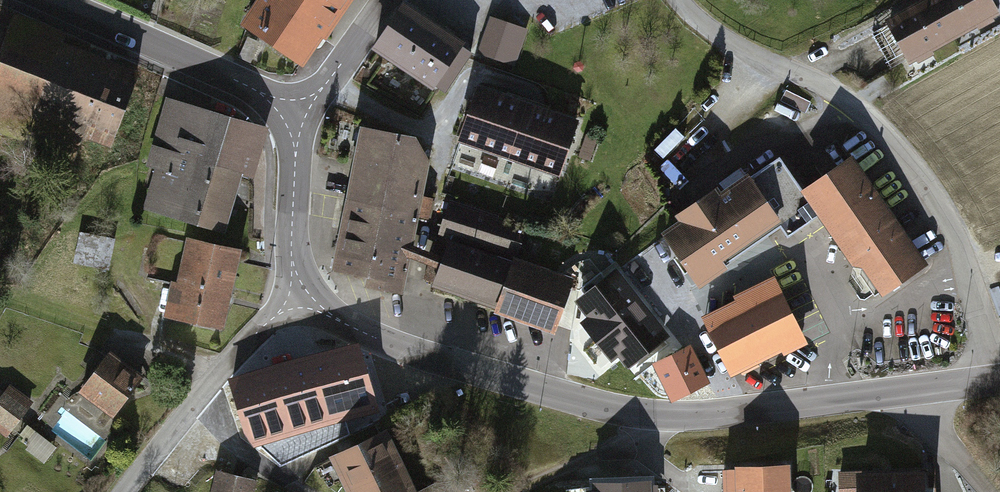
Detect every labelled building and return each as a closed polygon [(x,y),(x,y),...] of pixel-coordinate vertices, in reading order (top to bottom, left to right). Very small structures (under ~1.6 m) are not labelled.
[(244,21),(301,60),(342,0),(259,0),(244,21)] [(888,22),(909,60),(952,36),(932,0),(926,0),(888,22)] [(952,36),(995,11),(989,0),(932,0),(952,36)] [(404,3),(378,43),(446,88),(472,49),(404,3)] [(526,28),(492,16),(480,51),(513,63),(526,28)] [(79,131),(108,142),(135,73),(10,24),(0,49),(0,113),(75,142),(79,131)] [(477,85),(460,137),(510,154),(528,102),(477,85)] [(159,166),(146,209),(223,231),(253,126),(168,101),(150,163),(159,166)] [(528,102),(510,154),(561,170),(578,118),(528,102)] [(361,126),(347,199),(417,212),(431,215),(434,196),(422,193),(428,160),(413,136),(361,126)] [(586,134),(579,155),(591,159),(598,138),(586,134)] [(849,158),(802,191),(777,156),(747,176),(779,223),(787,235),(818,213),(875,296),(922,263),(849,158)] [(779,223),(747,176),(663,233),(695,280),(779,223)] [(347,199),(335,264),(369,270),(366,284),(402,291),(409,254),(411,242),(417,212),(347,199)] [(450,202),(442,228),(517,252),(523,232),(494,223),(496,217),(450,202)] [(116,239),(79,231),(72,263),(109,271),(116,239)] [(190,239),(173,318),(222,328),(239,250),(190,239)] [(444,255),(411,242),(409,254),(441,266),(435,283),(557,325),(571,282),(451,239),(444,255)] [(600,271),(581,286),(590,298),(584,302),(596,318),(590,323),(613,352),(619,347),(631,363),(664,337),(617,277),(610,283),(600,271)] [(740,298),(705,316),(732,370),(782,345),(784,349),(805,339),(773,276),(737,294),(740,298)] [(356,345),(234,380),(248,430),(255,443),(374,408),(356,345)] [(673,399),(706,383),(689,348),(658,362),(666,383),(673,399)] [(110,352),(80,391),(110,413),(140,374),(110,352)] [(0,405),(0,422),(20,435),(33,416),(5,397),(0,405)] [(48,459),(59,443),(30,423),(19,439),(48,459)] [(332,455),(350,491),(413,491),(383,430),(332,455)] [(784,465),(736,467),(737,491),(785,491),(784,465)] [(859,477),(859,471),(840,472),(840,490),(860,490),(860,491),(922,491),(921,475),(859,477)] [(217,475),(213,491),(254,491),(256,484),(217,475)] [(593,482),(594,491),(651,491),(650,480),(593,482)] [(436,483),(417,491),(441,491),(436,483)]
